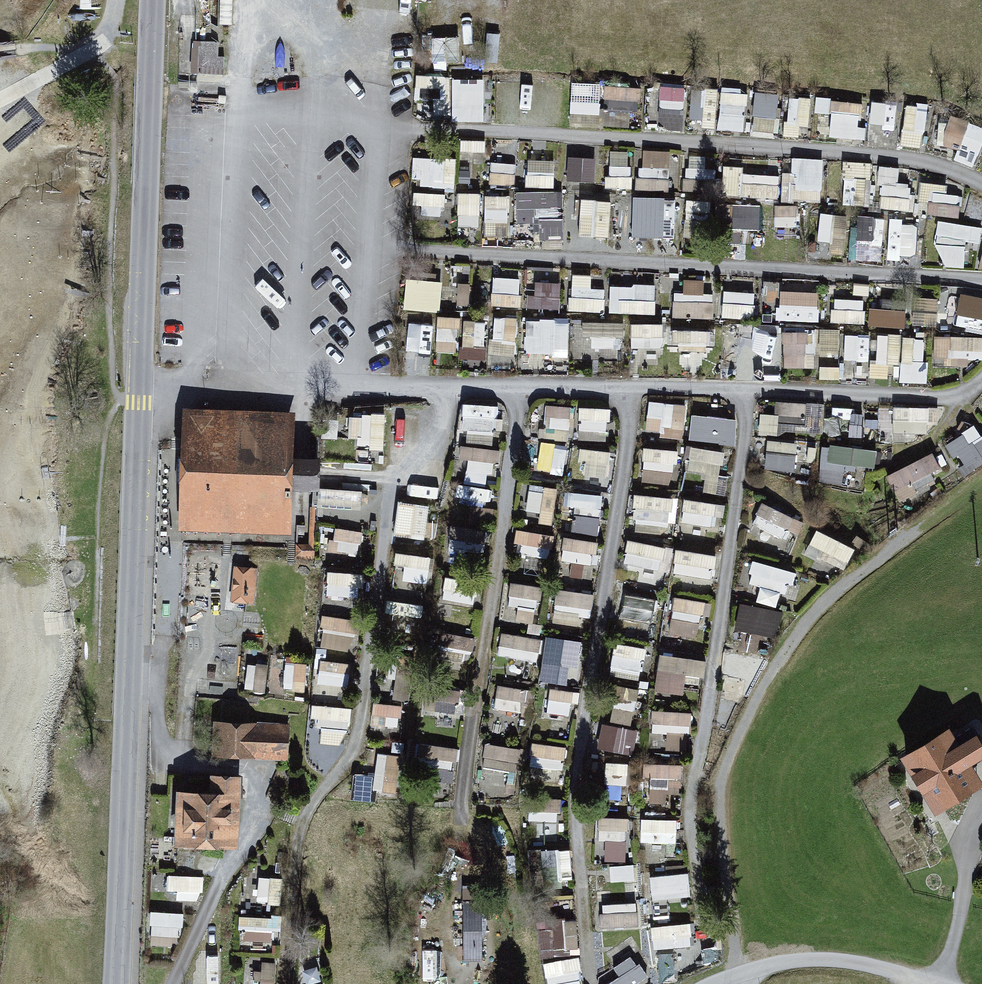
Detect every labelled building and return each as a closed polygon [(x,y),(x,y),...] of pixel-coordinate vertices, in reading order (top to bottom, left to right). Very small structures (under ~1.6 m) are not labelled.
[(602,107),(639,111),(642,83),(604,79),(602,107)] [(744,127),(746,85),(720,84),(719,126),(744,127)] [(657,121),(682,124),(687,88),(662,85),(657,121)] [(752,91),(755,132),(778,131),(775,89),(752,91)] [(785,132),(803,134),(807,93),(789,91),(785,132)] [(893,136),(895,96),(871,95),(869,135),(893,136)] [(831,135),(859,135),(859,97),(830,97),(831,135)] [(904,98),(901,141),(923,143),(926,99),(904,98)] [(981,134),(981,122),(944,111),(936,138),(956,143),(952,154),(975,160),(981,134)] [(638,188),(670,189),(671,146),(640,145),(638,188)] [(567,148),(564,173),(593,177),(596,151),(567,148)] [(454,152),(412,154),(413,184),(455,182),(454,152)] [(822,193),(823,153),(791,152),(789,192),(822,193)] [(514,153),(489,157),(492,181),(518,177),(514,153)] [(553,181),(554,154),(527,153),(526,180),(553,181)] [(844,157),(842,198),(867,198),(868,158),(844,157)] [(607,185),(631,185),(631,158),(607,158),(607,185)] [(910,206),(913,178),(898,176),(899,163),(882,161),(877,202),(910,206)] [(778,193),(779,166),(723,165),(722,191),(778,193)] [(920,177),(915,207),(960,215),(965,185),(920,177)] [(560,235),(558,184),(517,185),(518,213),(539,213),(540,236),(560,235)] [(458,185),(458,221),(480,221),(480,185),(458,185)] [(443,211),(444,187),(418,186),(418,211),(443,211)] [(485,187),(484,233),(509,233),(510,188),(485,187)] [(581,192),(578,230),(609,232),(612,194),(581,192)] [(775,199),(775,227),(800,227),(799,199),(775,199)] [(730,225),(760,226),(761,201),(731,200),(730,225)] [(686,204),(685,229),(700,229),(700,204),(686,204)] [(819,207),(818,241),(846,242),(847,208),(819,207)] [(856,255),(870,255),(870,241),(883,241),(883,210),(857,210),(856,255)] [(894,236),(917,239),(921,215),(897,212),(894,236)] [(936,261),(974,262),(976,219),(938,217),(936,261)] [(435,304),(437,266),(411,265),(410,302),(435,304)] [(605,284),(591,283),(591,269),(571,269),(570,306),(604,307),(605,284)] [(520,270),(492,270),(491,302),(520,303),(520,270)] [(531,275),(528,301),(558,305),(561,279),(531,275)] [(677,275),(676,313),(709,314),(709,275),(677,275)] [(609,308),(654,308),(655,278),(609,278),(609,308)] [(817,315),(818,284),(779,283),(778,314),(817,315)] [(730,310),(755,309),(754,287),(730,288),(730,310)] [(963,290),(955,318),(981,325),(981,295),(963,290)] [(832,320),(864,320),(864,293),(832,293),(832,320)] [(435,347),(455,349),(458,310),(438,309),(435,347)] [(491,348),(514,349),(516,311),(492,310),(491,348)] [(524,347),(567,348),(568,312),(525,311),(524,347)] [(622,344),(623,316),(586,315),(585,343),(622,344)] [(633,356),(661,356),(661,316),(633,316),(633,356)] [(408,318),(407,341),(429,341),(429,319),(408,318)] [(462,318),(461,353),(485,354),(486,319),(462,318)] [(708,342),(708,322),(673,322),(673,342),(708,342)] [(782,364),(814,364),(814,324),(783,324),(782,364)] [(754,328),(755,354),(777,353),(777,327),(754,328)] [(897,364),(897,329),(876,329),(875,363),(897,364)] [(981,360),(981,330),(934,330),(934,359),(981,360)] [(902,332),(900,379),(925,379),(926,333),(902,332)] [(493,438),(499,399),(464,394),(459,434),(493,438)] [(648,394),(645,428),(682,432),(686,397),(648,394)] [(778,428),(814,429),(815,396),(779,395),(778,428)] [(571,422),(572,399),(545,397),(543,421),(571,422)] [(578,398),(578,430),(609,430),(608,398),(578,398)] [(893,428),(928,428),(928,402),(893,401),(893,428)] [(692,405),(688,433),(734,440),(738,411),(692,405)] [(842,431),(871,435),(874,409),(845,405),(842,431)] [(778,429),(777,407),(759,407),(759,429),(778,429)] [(963,464),(981,455),(981,426),(978,417),(947,432),(963,464)] [(301,426),(195,426),(196,539),(301,539),(301,426)] [(539,434),(532,461),(562,467),(568,441),(539,434)] [(765,436),(766,466),(796,465),(795,435),(765,436)] [(492,481),(488,480),(497,443),(468,436),(455,491),(488,499),(492,481)] [(873,461),(876,445),(825,436),(818,477),(840,481),(845,456),(873,461)] [(724,477),(730,445),(691,438),(685,469),(724,477)] [(581,441),(582,474),(610,472),(608,440),(581,441)] [(673,480),(677,443),(644,440),(640,477),(673,480)] [(934,446),(886,465),(895,489),(943,470),(934,446)] [(846,459),(843,482),(860,484),(863,461),(846,459)] [(552,511),(556,482),(529,478),(525,507),(552,511)] [(574,484),(568,526),(598,529),(603,488),(574,484)] [(631,517),(669,519),(671,490),(634,487),(631,517)] [(678,525),(708,531),(715,495),(686,489),(678,525)] [(779,541),(790,503),(762,494),(750,532),(779,541)] [(410,499),(405,533),(422,536),(427,501),(410,499)] [(452,517),(447,544),(484,550),(488,523),(452,517)] [(355,550),(363,527),(335,518),(328,541),(355,550)] [(803,550),(816,555),(812,565),(841,575),(854,535),(813,521),(803,550)] [(550,553),(553,527),(520,522),(516,548),(550,553)] [(595,558),(599,533),(564,527),(560,552),(595,558)] [(636,559),(633,571),(657,576),(664,539),(627,531),(622,556),(636,559)] [(713,586),(715,544),(675,543),(674,585),(713,586)] [(397,574),(426,578),(431,549),(401,544),(397,574)] [(748,592),(781,601),(792,561),(759,552),(748,592)] [(361,589),(362,564),(325,562),(324,588),(361,589)] [(443,598),(478,599),(478,571),(444,569),(443,598)] [(262,574),(239,574),(238,612),(261,612),(262,574)] [(537,607),(542,580),(511,575),(506,602),(537,607)] [(555,582),(554,613),(591,614),(591,583),(555,582)] [(619,612),(656,617),(659,591),(622,586),(619,612)] [(696,635),(705,596),(675,589),(666,629),(696,635)] [(387,610),(422,613),(423,595),(389,592),(387,610)] [(739,592),(733,619),(743,621),(739,642),(757,646),(761,628),(775,631),(781,602),(739,592)] [(324,604),(316,640),(349,647),(357,612),(324,604)] [(437,647),(468,654),(474,632),(442,624),(437,647)] [(536,657),(538,631),(500,627),(498,654),(536,657)] [(544,628),(540,676),(576,679),(581,631),(544,628)] [(639,671),(646,642),(616,635),(609,663),(639,671)] [(724,645),(723,690),(755,691),(757,646),(724,645)] [(682,687),(684,667),(705,669),(706,651),(658,647),(655,684),(682,687)] [(351,679),(351,655),(319,654),(318,679),(351,679)] [(407,698),(411,675),(396,672),(392,696),(407,698)] [(430,675),(423,699),(452,708),(460,684),(430,675)] [(520,708),(525,685),(498,679),(493,702),(520,708)] [(611,718),(633,721),(638,683),(616,680),(611,718)] [(549,682),(547,705),(572,708),(575,685),(549,682)] [(372,707),(403,712),(405,700),(374,695),(372,707)] [(345,740),(351,703),(312,696),(309,714),(323,716),(320,736),(345,740)] [(667,728),(667,743),(688,744),(690,705),(652,703),(651,727),(667,728)] [(549,707),(547,729),(566,731),(568,709),(549,707)] [(604,715),(595,740),(630,753),(639,728),(604,715)] [(294,768),(294,732),(230,730),(229,775),(253,776),(253,767),(294,768)] [(533,734),(528,760),(559,766),(564,740),(533,734)] [(416,737),(415,758),(456,760),(457,739),(416,737)] [(482,760),(506,763),(506,758),(523,760),(525,742),(485,738),(482,760)] [(403,787),(404,750),(375,749),(374,786),(403,787)] [(603,790),(624,793),(629,758),(608,755),(603,790)] [(665,786),(681,786),(681,756),(648,756),(647,797),(664,797),(665,786)] [(908,824),(920,843),(970,813),(958,794),(973,785),(959,763),(943,772),(934,757),(885,787),(896,805),(890,809),(901,828),(908,824)] [(477,786),(500,789),(503,764),(480,762),(477,786)] [(250,786),(188,785),(186,863),(233,864),(234,823),(249,823),(250,786)] [(531,839),(558,840),(559,793),(532,793),(531,839)] [(600,810),(602,856),(628,855),(627,809),(600,810)] [(640,837),(676,838),(677,810),(641,809),(640,837)] [(540,843),(542,881),(568,879),(565,841),(540,843)] [(634,874),(633,857),(609,858),(610,875),(634,874)] [(689,892),(687,866),(651,868),(653,894),(689,892)] [(209,885),(175,884),(175,900),(209,901),(209,885)] [(601,925),(638,923),(636,896),(599,898),(601,925)] [(150,927),(180,928),(181,904),(150,903),(150,927)] [(491,905),(469,905),(469,966),(492,966),(491,905)] [(242,908),(239,946),(272,948),(274,910),(242,908)] [(579,950),(564,951),(562,915),(540,916),(544,983),(581,983),(579,950)] [(692,915),(651,917),(653,943),(693,941),(692,915)] [(576,948),(574,917),(564,917),(566,948),(576,948)]
